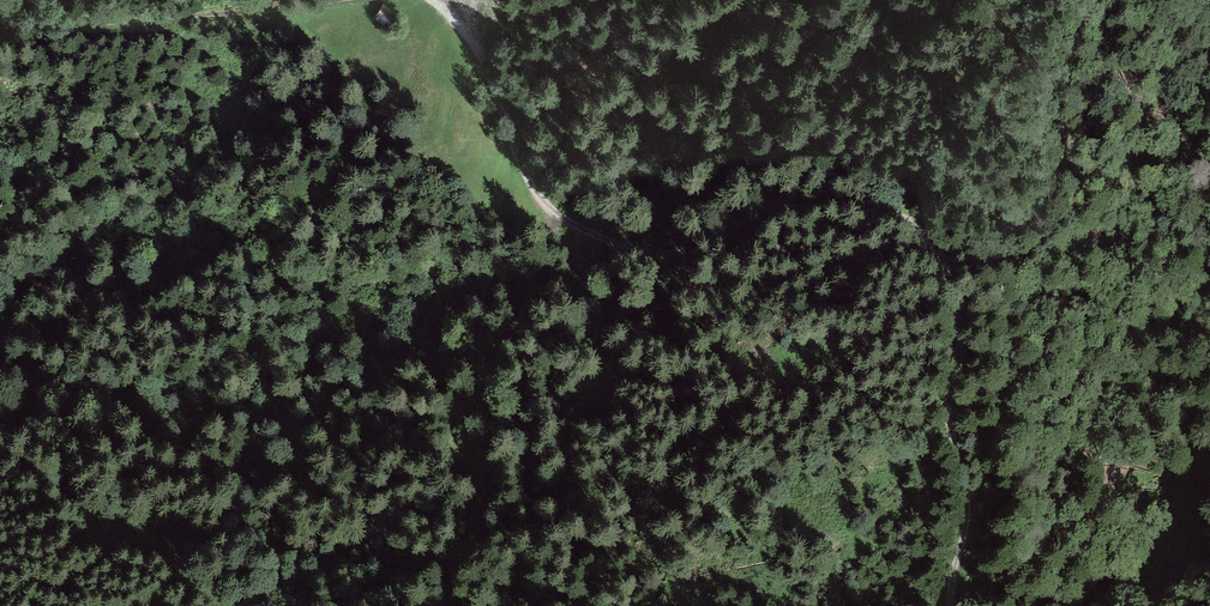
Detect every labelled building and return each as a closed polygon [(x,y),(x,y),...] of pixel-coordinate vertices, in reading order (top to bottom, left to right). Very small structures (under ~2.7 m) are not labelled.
[(388,28),(400,15),(390,6),(378,19),(388,28)]
